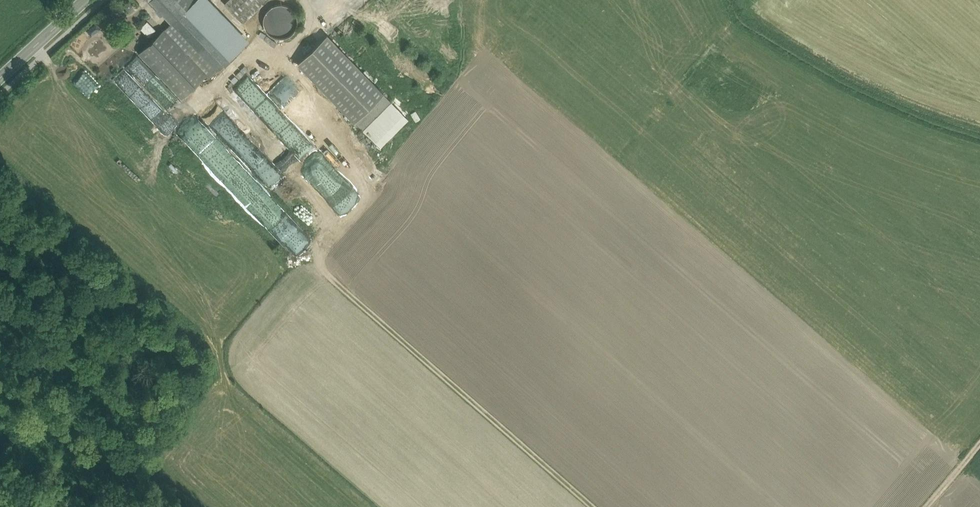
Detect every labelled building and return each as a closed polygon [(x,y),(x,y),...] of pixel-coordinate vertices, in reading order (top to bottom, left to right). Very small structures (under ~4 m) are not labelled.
[(171,22),(217,69),(242,45),(212,13),(205,15),(190,0),(150,0),(171,22)] [(220,9),(237,26),(265,0),(229,0),(220,9)] [(296,28),(297,21),(296,14),(292,9),(287,5),(280,4),(273,5),(268,9),(264,15),(263,21),(264,28),(268,33),(274,37),(280,38),(287,37),(292,33),(296,28)] [(96,20),(84,31),(90,38),(102,26),(96,20)] [(149,35),(156,28),(148,20),(140,27),(149,35)] [(217,69),(171,22),(163,30),(205,74),(205,75),(208,78),(217,69)] [(205,74),(163,30),(139,52),(182,97),(205,75),(205,74)] [(382,93),(327,35),(298,63),(354,120),(382,93)] [(125,65),(112,79),(139,103),(147,93),(130,77),(134,73),(125,65)] [(289,174),(317,148),(266,93),(246,103),(229,85),(217,97),(221,105),(228,112),(237,122),(238,125),(243,130),(240,133),(243,138),(246,136),(249,144),(240,152),(249,148),(250,150),(261,162),(258,158),(266,166),(273,159),(275,163),(286,175),(289,174)] [(408,119),(382,93),(354,120),(372,139),(380,147),(408,119)]
